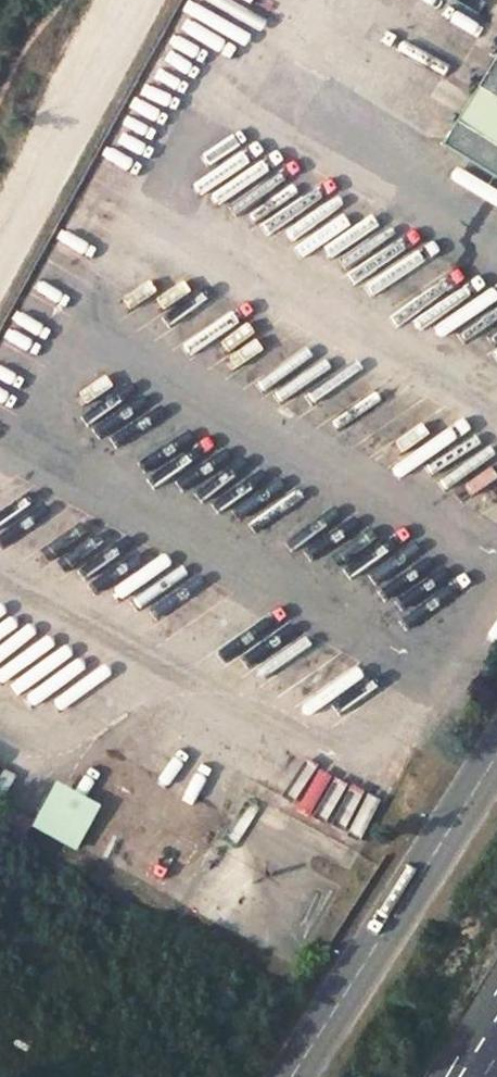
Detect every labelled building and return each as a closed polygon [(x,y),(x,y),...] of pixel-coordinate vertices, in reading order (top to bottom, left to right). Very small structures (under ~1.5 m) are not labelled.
[(459,125),(496,148),(496,63),(459,125)]
